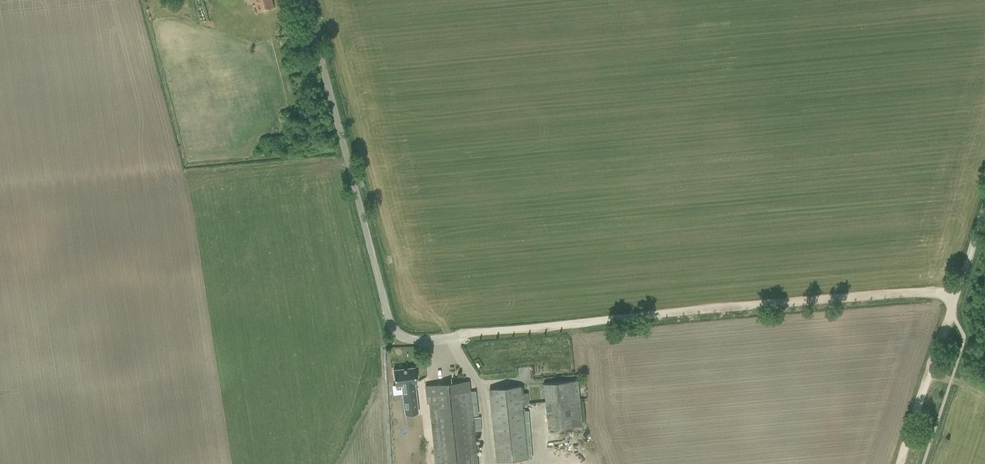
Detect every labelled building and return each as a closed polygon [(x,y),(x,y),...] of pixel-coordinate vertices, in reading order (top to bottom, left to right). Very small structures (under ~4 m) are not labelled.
[(251,2),(254,1),(256,11),(274,6),(272,0),(250,0),(251,2)] [(393,370),(394,380),(395,386),(403,385),(404,395),(403,395),(404,407),(416,406),(415,394),(413,394),(411,384),(416,384),(414,367),(393,370)] [(577,379),(544,383),(549,429),(582,425),(577,379)] [(424,386),(427,403),(430,402),(437,463),(478,463),(469,381),(424,386)] [(520,385),(490,389),(498,461),(528,458),(520,385)] [(415,430),(415,423),(404,424),(405,431),(415,430)] [(416,463),(425,463),(424,461),(427,460),(426,453),(415,454),(416,463)]
